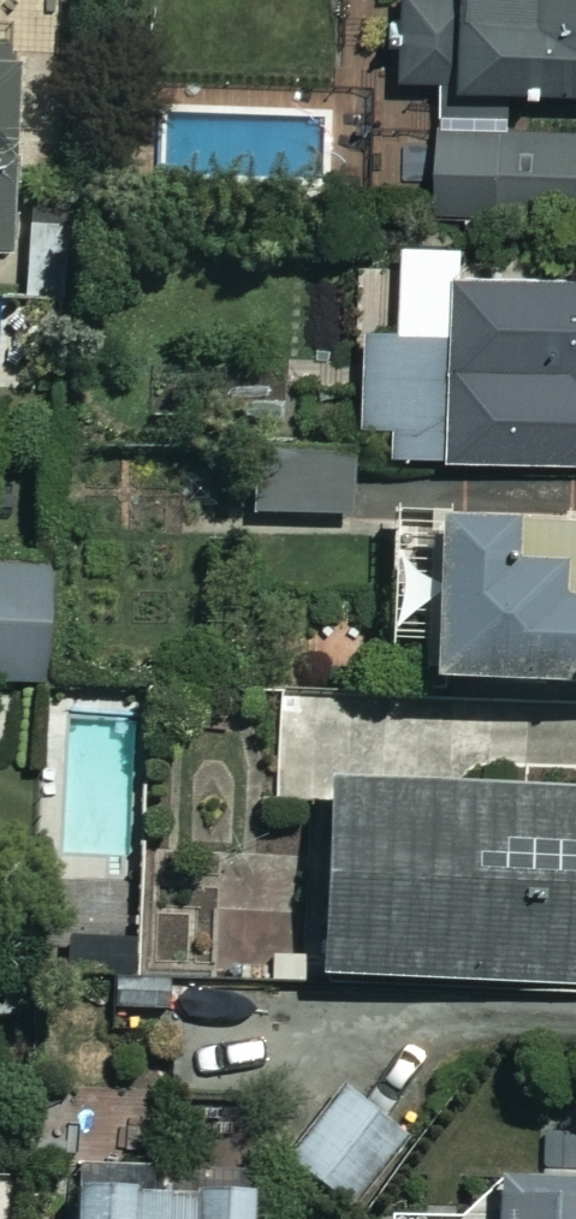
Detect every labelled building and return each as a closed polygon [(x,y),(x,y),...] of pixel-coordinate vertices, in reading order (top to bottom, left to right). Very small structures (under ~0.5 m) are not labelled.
[(399,84),(463,85),(463,97),(575,99),(575,0),(400,0),(399,84)] [(441,129),(442,212),(575,211),(575,128),(441,129)] [(400,278),(400,337),(366,337),(366,433),(398,432),(398,464),(575,463),(575,277),(400,278)] [(358,469),(251,472),(253,523),(360,519),(358,469)] [(503,533),(379,534),(380,642),(424,642),(424,696),(575,696),(575,614),(550,614),(550,580),(503,581),(503,533)] [(0,561),(0,685),(42,684),(40,560),(0,561)] [(310,801),(313,994),(575,990),(575,796),(310,801)] [(408,1138),(350,1090),(287,1168),(344,1215),(408,1138)] [(490,1187),(489,1218),(575,1218),(575,1188),(490,1187)] [(67,1190),(68,1218),(259,1218),(259,1188),(67,1190)]
